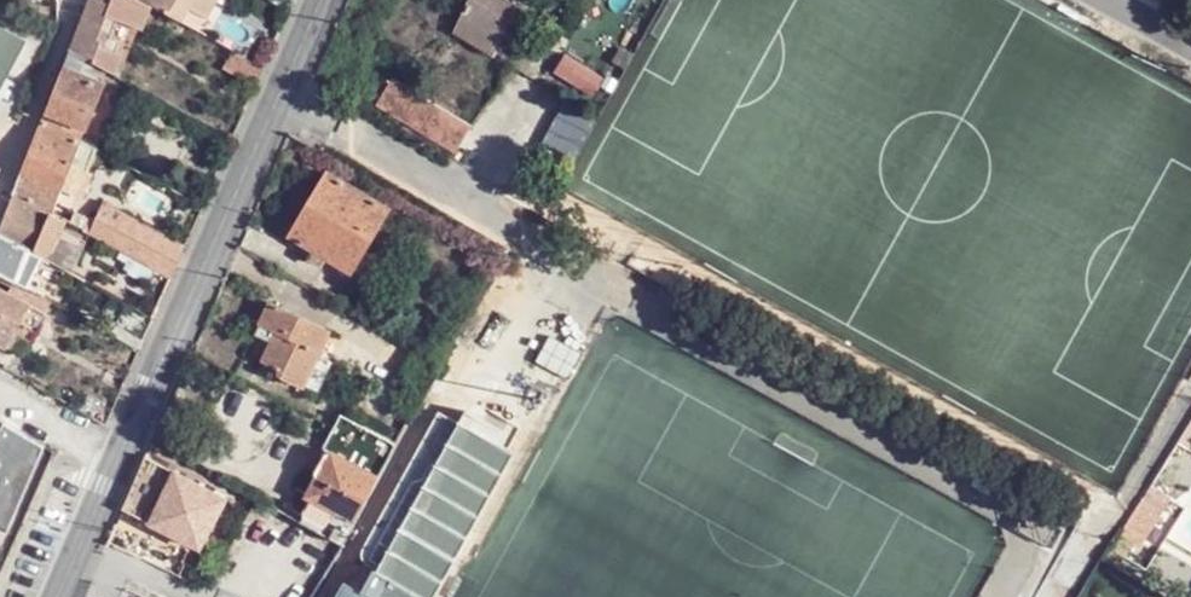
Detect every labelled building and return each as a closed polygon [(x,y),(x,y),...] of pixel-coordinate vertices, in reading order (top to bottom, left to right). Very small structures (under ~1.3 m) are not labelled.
[(75,36),(69,51),(94,65),(107,71),(108,72),(136,0),(88,0),(75,36)] [(108,72),(118,77),(138,27),(142,28),(149,8),(136,0),(108,72)] [(136,0),(149,8),(184,27),(191,14),(210,25),(225,0),(136,0)] [(503,41),(519,9),(507,1),(505,0),(471,0),(455,33),(495,57),(503,41)] [(519,9),(503,41),(521,50),(538,20),(519,9)] [(25,41),(0,27),(0,88),(25,41)] [(94,65),(69,51),(62,68),(88,80),(94,65)] [(222,70),(256,89),(262,75),(230,56),(222,70)] [(101,85),(107,71),(94,65),(88,80),(101,85)] [(45,114),(83,128),(101,85),(88,80),(62,68),(45,114)] [(390,79),(376,106),(453,152),(469,125),(390,79)] [(45,114),(42,120),(78,140),(83,128),(45,114)] [(33,144),(13,194),(50,213),(74,170),(89,177),(102,152),(78,140),(42,120),(33,144)] [(233,135),(236,129),(230,125),(226,132),(233,135)] [(228,149),(231,140),(226,138),(222,146),(228,149)] [(329,174),(291,237),(351,271),(387,210),(329,174)] [(11,199),(0,226),(0,234),(32,252),(41,237),(53,243),(65,222),(50,213),(13,194),(11,199)] [(154,270),(172,280),(186,247),(103,202),(87,234),(121,252),(154,270)] [(69,223),(81,230),(88,219),(74,211),(69,223)] [(1,277),(16,285),(28,258),(39,264),(43,258),(32,252),(0,234),(0,276),(1,277)] [(148,283),(154,270),(121,252),(117,258),(133,266),(130,272),(148,283)] [(31,307),(0,289),(0,346),(3,348),(6,350),(20,325),(31,307)] [(51,315),(56,307),(37,296),(32,305),(51,315)] [(302,387),(305,383),(317,358),(332,330),(273,302),(259,326),(279,336),(264,366),(282,373),(281,377),(302,387)] [(49,318),(51,315),(32,305),(31,307),(20,325),(39,336),(49,318)] [(144,343),(152,324),(123,311),(114,330),(144,343)] [(317,358),(305,383),(319,391),(333,366),(317,358)] [(446,380),(451,369),(445,365),(443,368),(439,376),(446,380)] [(323,403),(314,419),(334,428),(391,458),(399,444),(323,403)] [(530,420),(516,414),(506,430),(471,411),(456,436),(468,443),(403,557),(410,562),(404,571),(399,568),(382,596),(431,596),(530,420)] [(300,523),(343,544),(391,458),(334,428),(323,450),(331,454),(308,496),(313,500),(300,523)] [(367,596),(382,596),(399,568),(404,571),(410,562),(403,557),(468,443),(456,436),(367,596)] [(146,457),(123,512),(149,526),(177,473),(146,457)] [(227,499),(177,473),(149,526),(200,552),(227,499)] [(1152,487),(1145,499),(1160,507),(1167,496),(1152,487)] [(1160,507),(1145,499),(1122,537),(1137,546),(1134,550),(1142,553),(1166,510),(1160,507)] [(1122,537),(1114,550),(1129,559),(1134,550),(1137,546),(1122,537)] [(191,562),(184,576),(193,580),(200,565),(191,562)]
